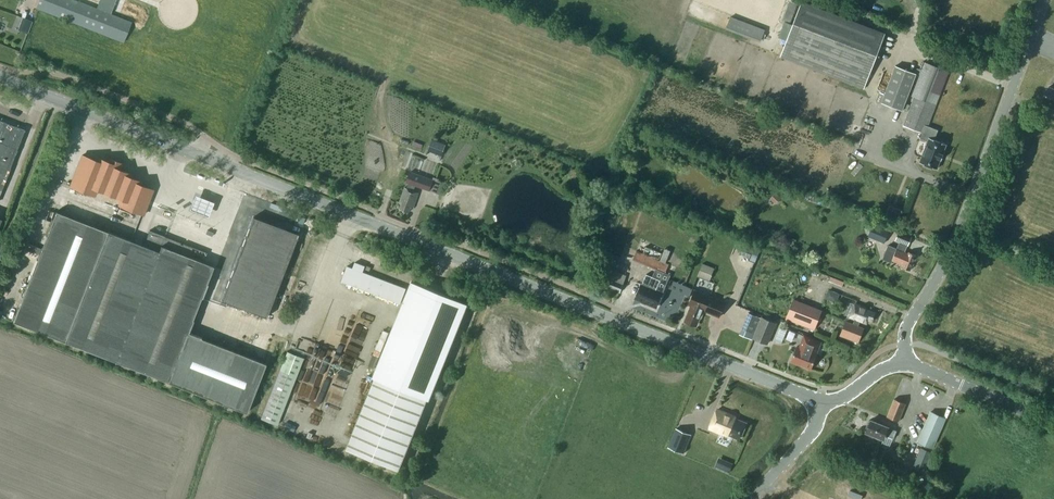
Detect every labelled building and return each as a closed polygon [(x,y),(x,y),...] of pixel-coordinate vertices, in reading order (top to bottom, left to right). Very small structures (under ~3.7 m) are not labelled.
[(73,0),(39,0),(36,8),(124,42),(131,23),(73,0)] [(885,32),(801,0),(780,56),(864,88),(885,32)] [(790,20),(796,4),(790,2),(785,17),(790,20)] [(731,15),(726,26),(761,39),(766,28),(731,15)] [(28,31),(33,20),(25,17),(20,29),(28,31)] [(925,133),(928,126),(949,71),(925,62),(912,95),(914,96),(903,125),(923,132),(925,133)] [(916,73),(896,65),(882,102),(902,110),(916,73)] [(1042,103),(1053,108),(1053,89),(1049,86),(1048,88),(1046,89),(1045,91),(1046,93),(1042,103)] [(24,130),(0,120),(0,192),(24,130)] [(943,153),(947,144),(934,139),(938,130),(928,126),(925,133),(923,132),(921,138),(928,141),(920,162),(937,168),(941,159),(942,159),(944,154),(943,153)] [(448,146),(433,140),(429,150),(444,155),(448,146)] [(144,215),(153,190),(141,185),(142,181),(130,177),(131,174),(119,169),(120,166),(95,156),(94,159),(82,155),(70,186),(95,195),(97,189),(121,198),(118,205),(144,215)] [(419,193),(413,190),(415,185),(429,191),(433,180),(410,171),(406,182),(409,183),(407,188),(404,187),(398,202),(401,203),(399,207),(409,212),(411,207),(413,208),(419,193)] [(886,214),(899,219),(903,209),(890,204),(886,214)] [(13,320),(167,381),(246,412),(265,363),(188,332),(193,320),(192,320),(201,297),(202,297),(207,284),(206,283),(213,265),(190,256),(193,247),(150,230),(144,245),(56,211),(13,320)] [(253,219),(221,303),(266,320),(297,237),(253,219)] [(873,224),(868,236),(883,243),(889,230),(873,224)] [(892,262),(892,260),(903,265),(902,267),(910,270),(912,264),(913,264),(917,255),(909,251),(908,253),(905,252),(908,244),(911,237),(899,231),(896,239),(900,241),(897,248),(888,245),(882,259),(892,262)] [(662,252),(646,246),(644,252),(659,258),(662,252)] [(748,265),(752,252),(741,248),(737,262),(748,265)] [(637,250),(633,259),(656,269),(665,272),(668,264),(656,259),(637,250)] [(367,261),(357,257),(355,263),(349,261),(343,276),(401,299),(407,284),(365,267),(367,261)] [(715,268),(703,263),(698,276),(710,281),(715,268)] [(619,292),(626,275),(609,268),(603,285),(619,292)] [(650,304),(651,306),(653,307),(655,306),(656,307),(663,292),(656,289),(660,279),(647,273),(642,283),(635,297),(650,304)] [(831,276),(829,280),(842,286),(844,282),(831,276)] [(412,280),(373,376),(375,377),(347,448),(398,469),(427,398),(429,398),(468,302),(412,280)] [(828,289),(825,298),(837,302),(840,293),(828,289)] [(699,317),(700,318),(703,310),(719,317),(725,302),(697,290),(687,313),(689,314),(686,321),(695,325),(699,317)] [(794,299),(786,318),(814,329),(822,310),(794,299)] [(859,341),(864,328),(859,326),(861,320),(867,322),(869,319),(872,321),(875,312),(865,309),(866,306),(856,302),(850,316),(856,318),(853,324),(847,321),(841,334),(859,341)] [(753,337),(755,334),(762,317),(749,312),(742,328),(740,333),(753,339),(753,337)] [(762,317),(755,334),(753,337),(767,343),(776,323),(762,317)] [(785,337),(799,343),(803,334),(782,325),(775,339),(783,342),(785,337)] [(817,353),(816,353),(820,343),(804,336),(800,347),(797,346),(791,361),(811,369),(817,353)] [(276,425),(303,358),(287,351),(260,418),(276,425)] [(898,421),(906,403),(894,399),(887,416),(898,421)] [(717,409),(710,428),(728,435),(728,434),(740,439),(746,423),(735,418),(735,416),(717,409)] [(933,448),(946,418),(930,412),(917,442),(933,448)] [(890,427),(871,420),(866,432),(883,439),(885,435),(894,438),(897,430),(890,428),(890,427)] [(676,428),(668,446),(680,451),(687,433),(676,428)] [(933,452),(921,447),(913,467),(925,472),(933,452)] [(730,470),(733,462),(719,457),(716,465),(730,470)] [(893,477),(903,481),(906,472),(897,468),(893,477)]
